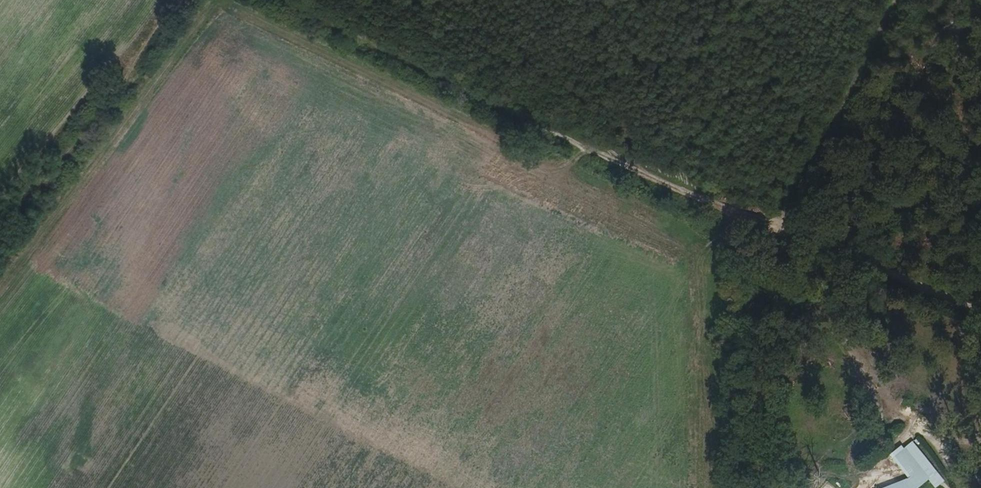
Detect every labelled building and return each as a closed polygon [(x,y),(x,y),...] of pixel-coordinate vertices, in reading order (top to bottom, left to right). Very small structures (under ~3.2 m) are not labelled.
[(913,442),(892,458),(915,487),(936,472),(913,442)]
